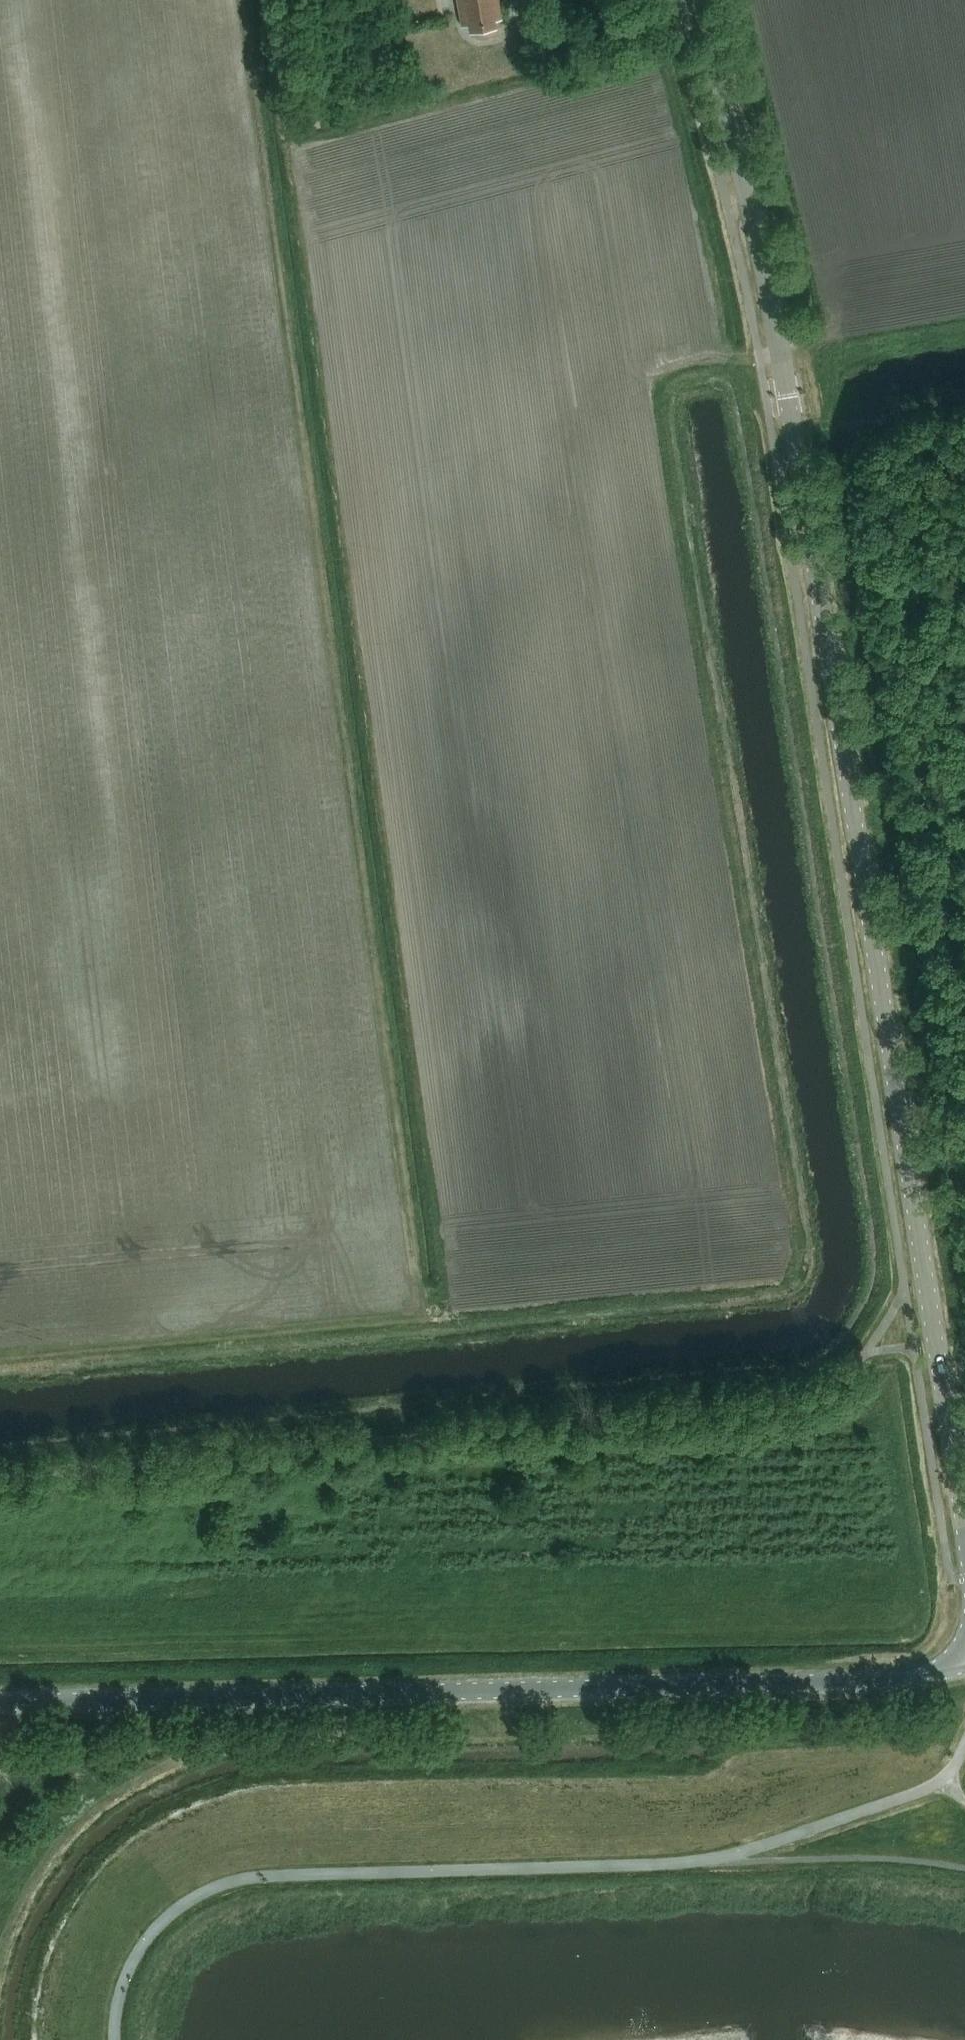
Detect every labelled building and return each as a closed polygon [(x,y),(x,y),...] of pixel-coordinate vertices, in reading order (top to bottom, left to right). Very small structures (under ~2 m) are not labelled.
[(503,19),(500,0),(458,0),(463,26),(468,25),(469,30),(497,26),(496,20),(503,19)]
